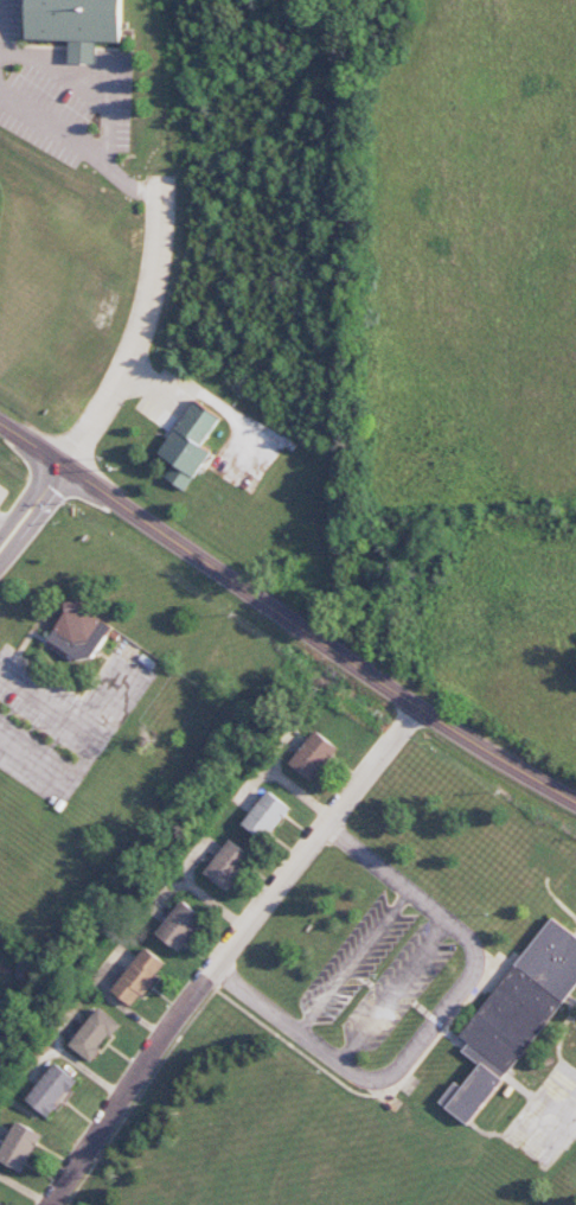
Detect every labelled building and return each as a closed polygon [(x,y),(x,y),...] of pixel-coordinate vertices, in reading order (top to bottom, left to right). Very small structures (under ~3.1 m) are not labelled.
[(69,41),(69,63),(95,64),(96,42),(121,43),(122,0),(28,0),(27,40),(69,41)] [(159,454),(173,463),(164,477),(185,491),(211,452),(202,446),(221,417),(194,400),(159,454)] [(47,639),(86,666),(112,626),(73,600),(47,639)] [(290,764),(312,782),(339,749),(317,731),(290,764)] [(242,824),(265,842),(292,808),(269,790),(242,824)] [(204,873),(227,891),(253,857),(230,839),(204,873)] [(205,915),(180,900),(158,937),(182,952),(205,915)] [(472,1126),(575,981),(575,936),(549,917),(462,1038),(469,1043),(463,1052),(480,1064),(463,1088),(455,1082),(440,1103),(472,1126)] [(167,964),(145,947),(112,991),(134,1008),(167,964)] [(91,1062),(121,1024),(100,1007),(69,1045),(91,1062)] [(77,1078),(54,1063),(28,1102),(51,1117),(77,1078)] [(18,1121),(0,1153),(0,1160),(23,1172),(43,1135),(18,1121)]
